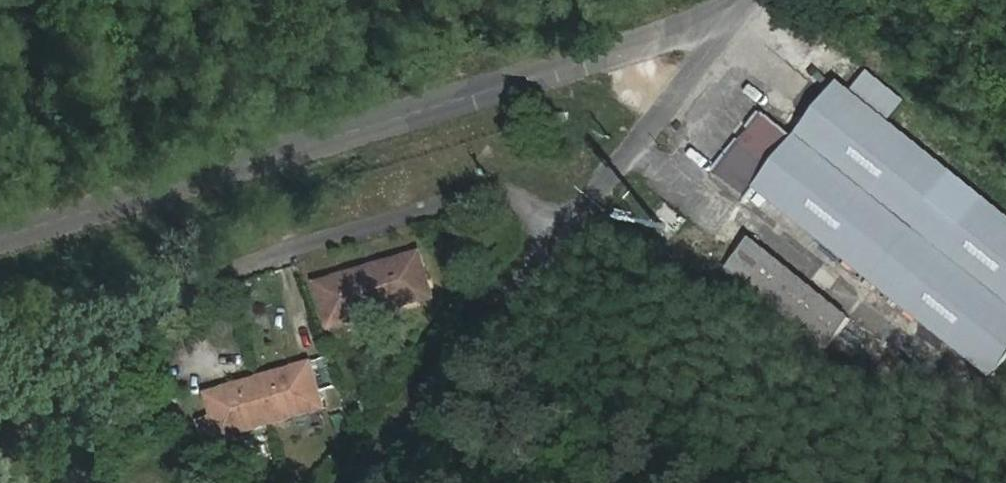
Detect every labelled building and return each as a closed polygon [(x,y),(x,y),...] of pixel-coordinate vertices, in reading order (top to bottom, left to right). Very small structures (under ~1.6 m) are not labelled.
[(861,287),(988,386),(1005,363),(1005,195),(849,77),(804,133),(772,107),(715,172),(798,238),(861,287)] [(851,300),(741,214),(718,243),(828,329),(851,300)] [(349,320),(450,290),(434,239),(336,270),(349,320)] [(237,426),(345,393),(332,347),(224,381),(237,426)] [(20,473),(0,481),(0,482),(23,482),(20,473)]
